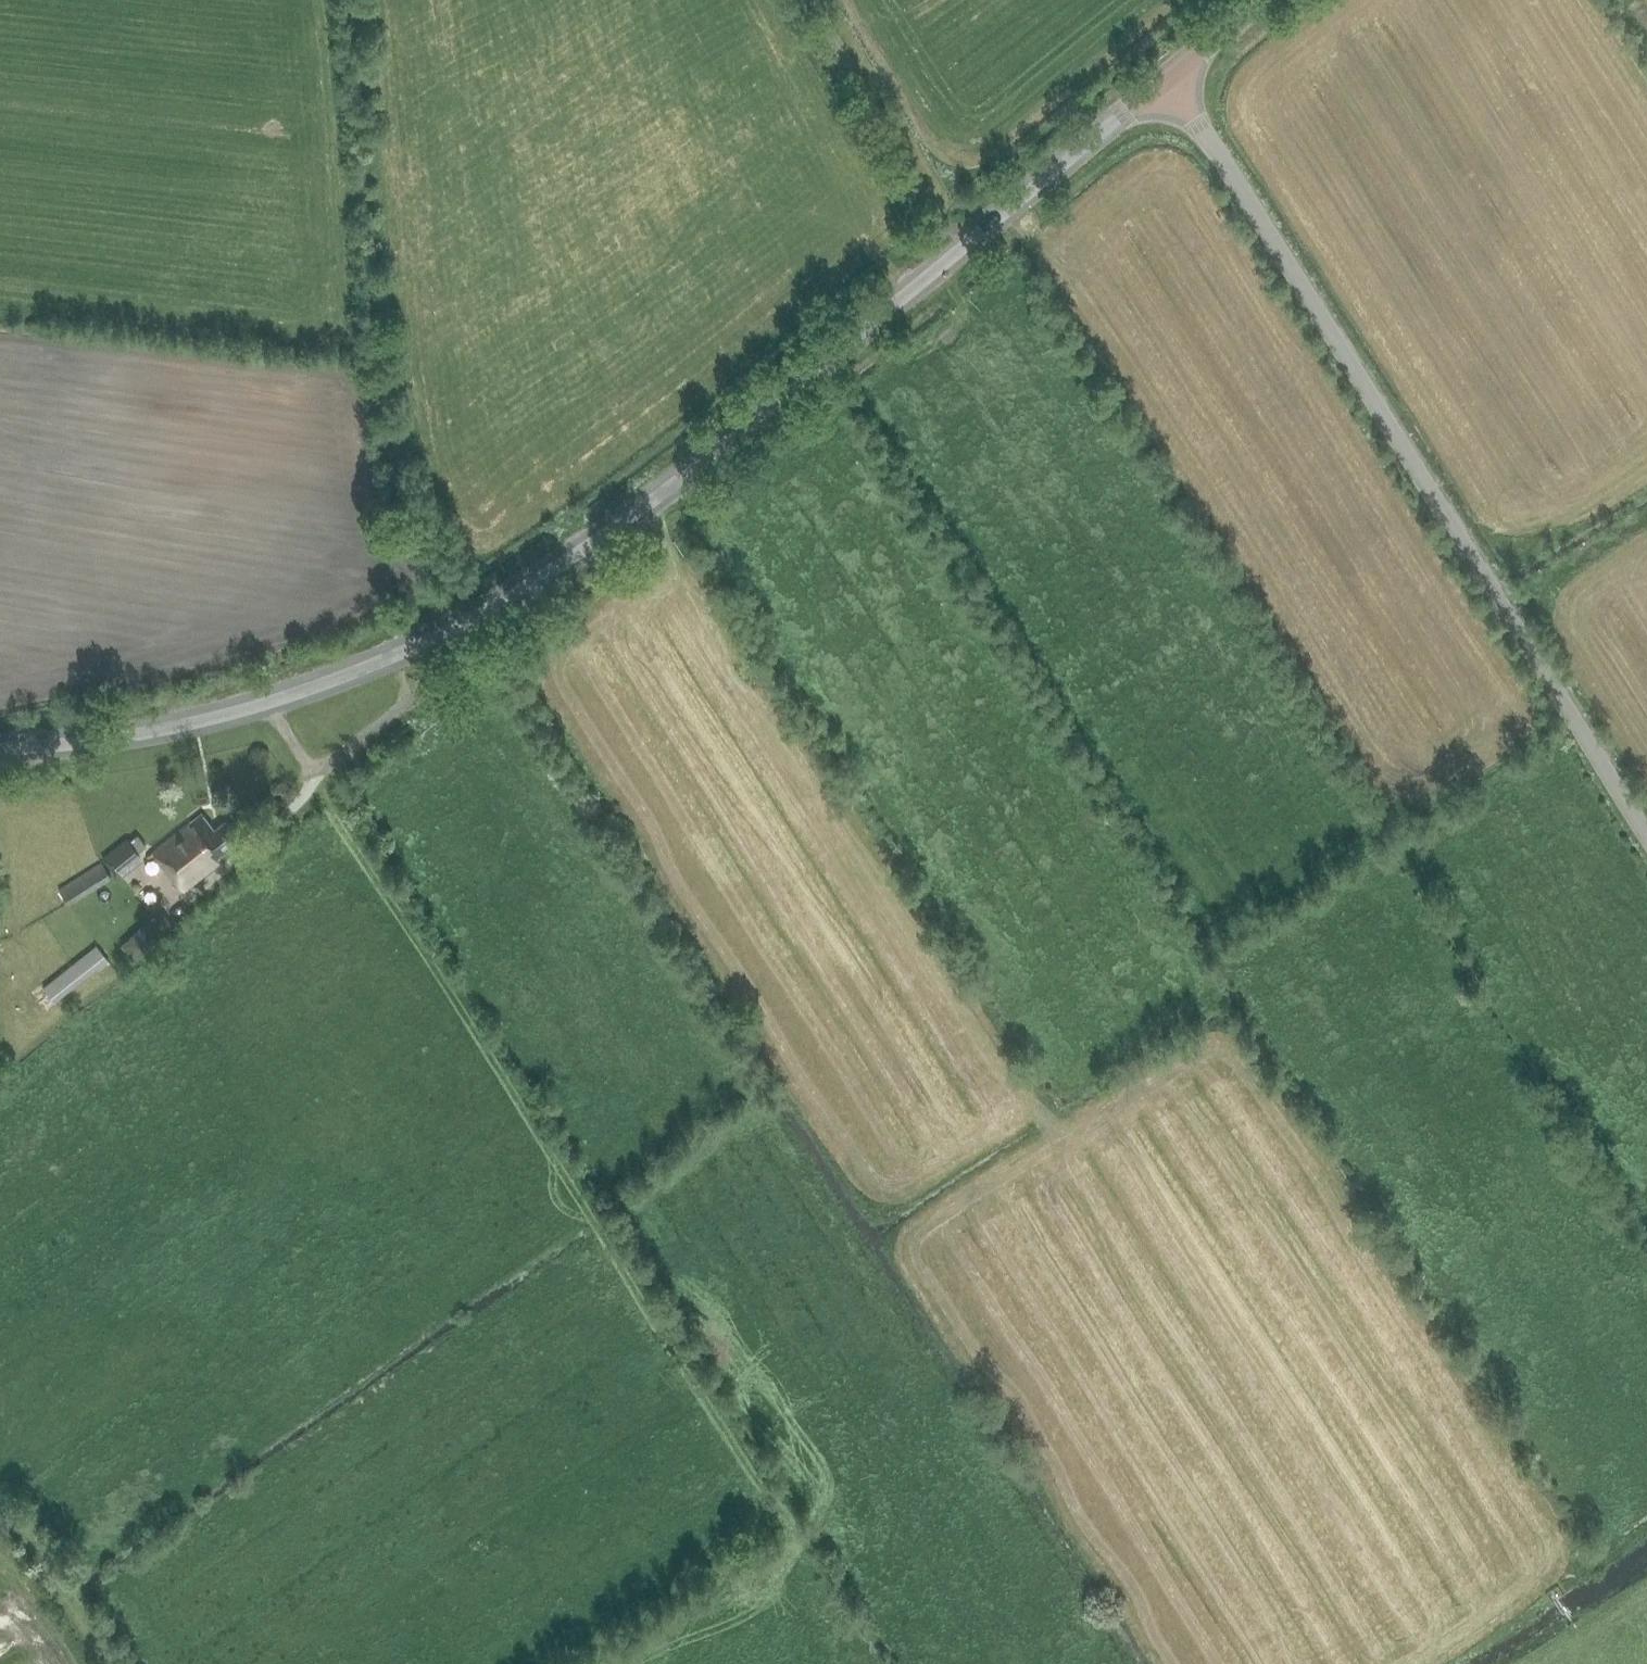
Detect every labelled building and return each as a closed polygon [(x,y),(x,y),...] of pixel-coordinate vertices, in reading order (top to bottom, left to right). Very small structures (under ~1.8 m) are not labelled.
[(214,830),(201,813),(152,851),(182,889),(218,862),(215,858),(239,839),(225,821),(214,830)] [(116,873),(138,856),(127,841),(105,858),(116,873)] [(68,905),(112,878),(101,862),(59,889),(68,905)] [(149,948),(174,929),(172,927),(161,913),(130,936),(131,937),(120,945),(131,960),(148,947),(149,948)] [(99,971),(110,962),(95,945),(42,987),(55,1003),(98,969),(99,971)]
